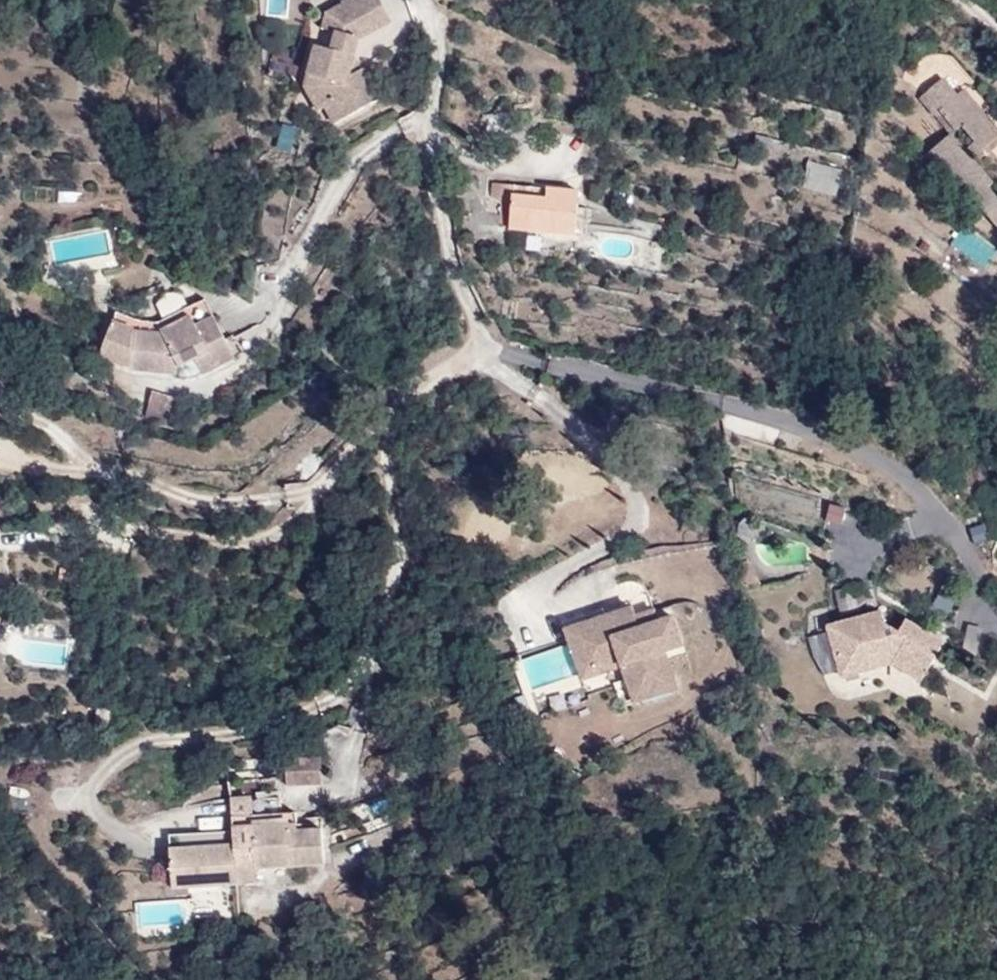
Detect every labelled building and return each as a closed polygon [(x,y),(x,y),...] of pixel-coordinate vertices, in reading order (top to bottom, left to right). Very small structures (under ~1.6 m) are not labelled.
[(354,55),(360,38),(391,21),(380,0),(350,0),(342,4),(343,6),(335,32),(330,50),(316,46),(304,87),(318,112),(326,107),(334,124),(378,100),(362,69),(348,77),(354,55)] [(335,32),(343,6),(327,14),(323,29),(335,32)] [(362,69),(354,55),(348,77),(362,69)] [(965,89),(957,95),(944,78),(919,99),(948,133),(953,128),(955,130),(961,125),(975,142),(965,151),(951,135),(926,156),(936,169),(942,164),(981,212),(996,199),(996,198),(988,187),(993,183),(972,158),(982,150),(986,155),(996,146),(996,129),(965,89)] [(275,148),(292,152),(298,126),(281,122),(275,148)] [(802,189),(836,197),(842,170),(809,162),(802,189)] [(574,235),(579,192),(547,189),(546,199),(513,196),(514,186),(492,184),(490,197),(501,204),(499,224),(502,224),(502,227),(512,229),(545,232),(574,235)] [(546,199),(547,189),(514,186),(513,196),(546,199)] [(545,232),(512,229),(510,253),(542,256),(545,232)] [(180,290),(155,296),(159,312),(184,305),(180,290)] [(202,374),(234,359),(205,300),(159,324),(136,321),(116,314),(100,357),(130,368),(177,372),(178,367),(195,358),(202,374)] [(182,401),(151,392),(144,417),(174,427),(182,401)] [(825,519),(841,522),(845,503),(828,500),(825,519)] [(567,631),(583,679),(623,665),(635,702),(676,689),(664,652),(682,646),(673,618),(661,622),(639,630),(635,616),(632,609),(567,631)] [(657,609),(635,616),(639,630),(661,622),(657,609)] [(944,644),(906,621),(899,633),(882,622),(880,614),(829,627),(841,675),(892,663),(922,681),(944,644)] [(520,656),(529,688),(572,676),(563,644),(520,656)] [(580,688),(576,675),(533,690),(537,702),(580,688)] [(322,759),(287,760),(288,785),(323,784),(322,759)] [(324,865),(321,824),(297,826),(296,814),(281,814),(280,798),(264,799),(265,815),(253,816),(252,796),(232,798),(234,833),(235,845),(237,884),(256,883),(255,870),(324,865)] [(235,845),(234,833),(170,836),(170,848),(235,845)] [(237,884),(235,845),(170,848),(172,888),(237,884)]
